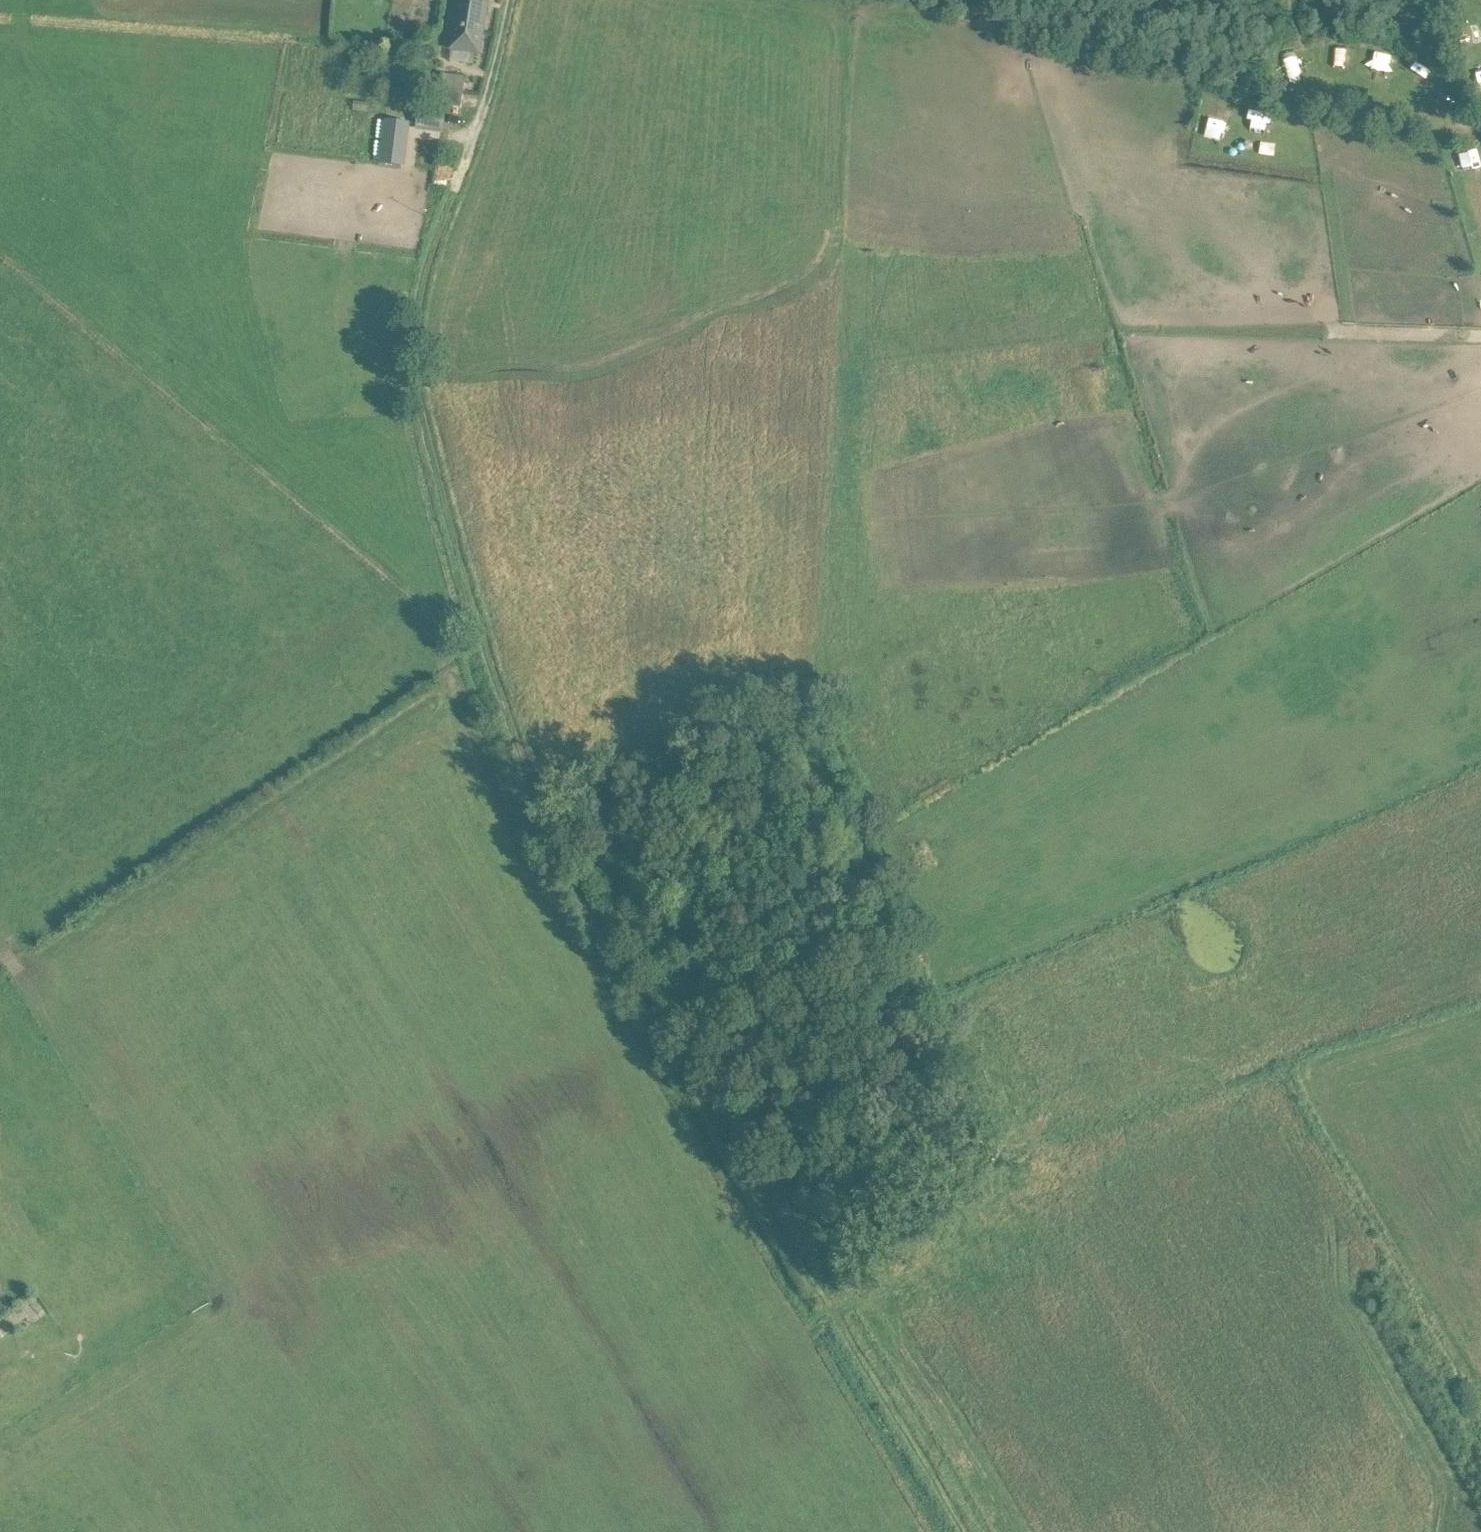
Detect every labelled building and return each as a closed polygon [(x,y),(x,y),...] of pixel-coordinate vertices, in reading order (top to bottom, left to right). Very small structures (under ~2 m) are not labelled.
[(447,47),(475,52),(478,33),(481,34),(487,0),(455,0),(447,47)] [(1460,49),(1480,43),(1480,23),(1455,30),(1460,49)] [(1353,63),(1353,45),(1333,44),(1332,62),(1353,63)] [(1480,88),(1480,71),(1473,73),(1476,89),(1480,88)] [(439,104),(461,107),(464,91),(441,88),(439,104)] [(417,131),(443,134),(447,107),(420,104),(417,131)] [(1207,110),(1202,129),(1219,134),(1224,116),(1207,110)] [(1476,171),(1476,151),(1458,151),(1459,172),(1476,171)]
